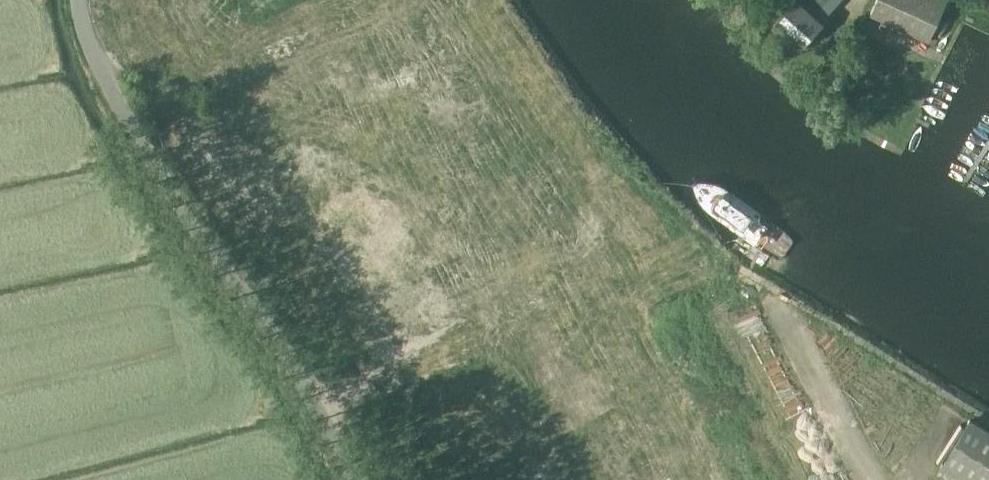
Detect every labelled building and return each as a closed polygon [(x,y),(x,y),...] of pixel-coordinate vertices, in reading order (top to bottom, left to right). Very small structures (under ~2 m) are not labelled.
[(831,0),(798,0),(797,1),(796,0),(794,0),(774,22),(800,46),(821,23),(815,17),(831,0)] [(870,14),(928,41),(947,0),(877,0),(870,14)] [(966,479),(988,479),(988,439),(970,428),(946,468),(966,479)]
